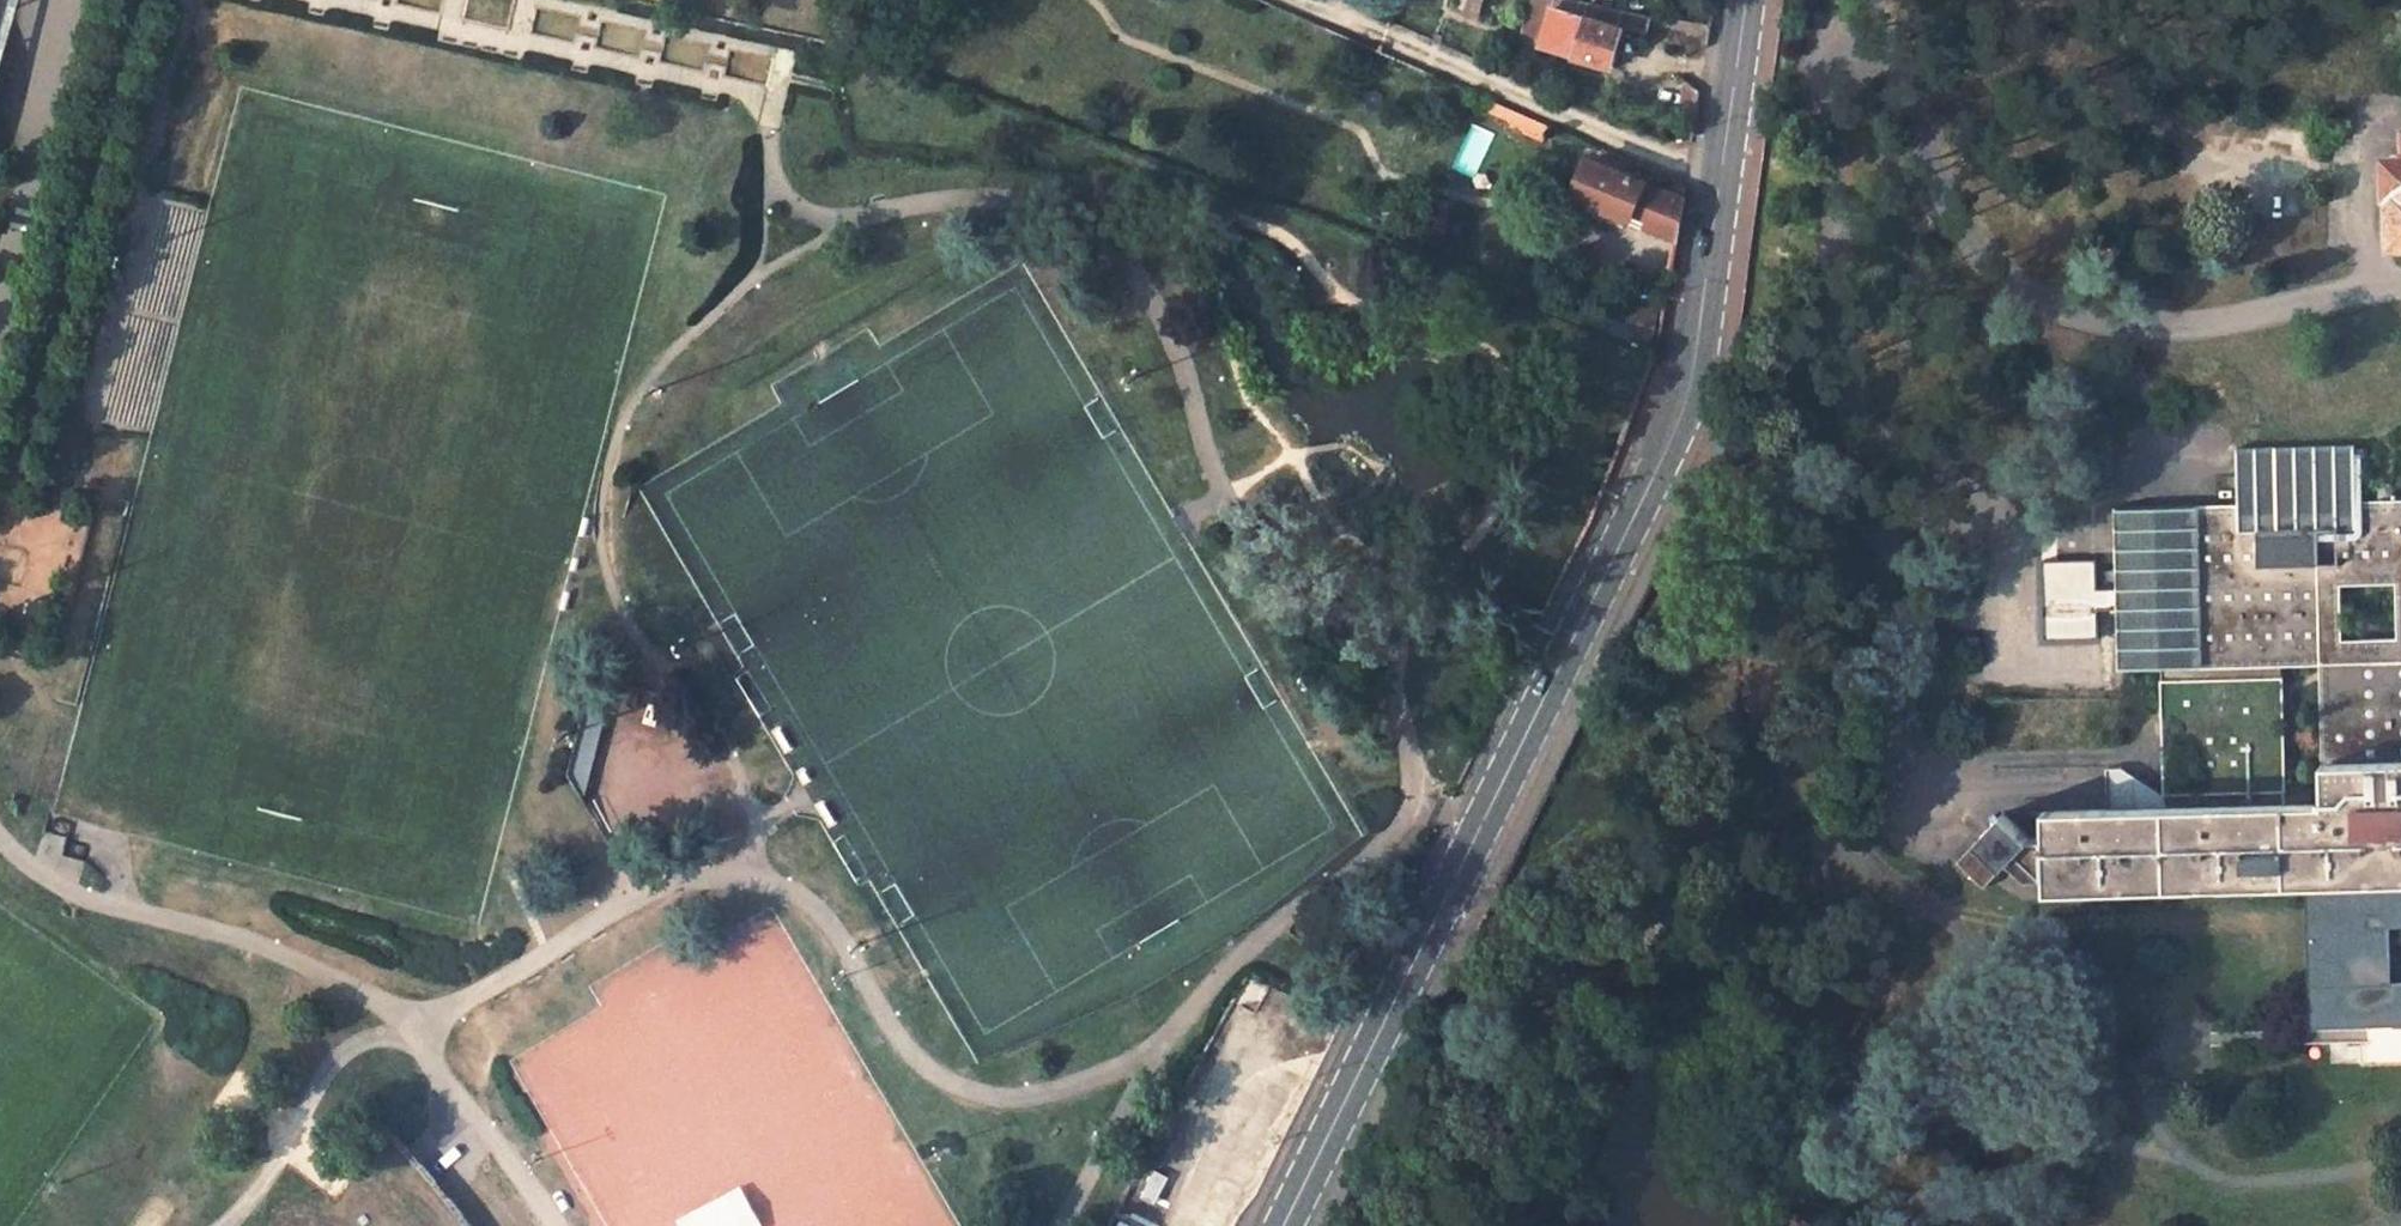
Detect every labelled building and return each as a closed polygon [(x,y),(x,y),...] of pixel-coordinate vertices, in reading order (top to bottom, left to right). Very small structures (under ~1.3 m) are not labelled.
[(1465,14),(1473,17),(1480,0),(1470,0),(1465,14)] [(1545,39),(1556,0),(1532,0),(1522,32),(1545,39)] [(1542,47),(1610,66),(1619,25),(1623,8),(1586,0),(1556,0),(1545,39),(1542,47)] [(1647,33),(1651,14),(1623,8),(1619,25),(1647,33)] [(1491,98),(1486,110),(1545,136),(1549,123),(1491,98)] [(1683,197),(1587,157),(1572,193),(1677,236),(1683,197)] [(2387,161),(2387,192),(2392,192),(2392,242),(2400,242),(2400,160),(2387,161)] [(1664,322),(1646,321),(1646,327),(1638,325),(1636,334),(1643,335),(1642,338),(1661,340),(1664,322)] [(1981,882),(2001,863),(2022,883),(2048,883),(2049,891),(2305,885),(2324,885),(2328,1026),(2367,1025),(2400,1024),(2400,498),(2350,500),(2349,462),(2358,449),(2349,449),(2348,444),(2236,446),(2237,502),(2115,506),(2118,667),(2161,666),(2164,795),(2164,807),(2106,809),(2047,811),(2047,836),(2033,836),(2005,808),(1956,857),(1981,882)] [(1924,652),(1923,669),(1924,669),(1935,670),(1936,652),(1924,652)] [(584,800),(612,683),(593,678),(592,678),(568,775),(584,800)] [(2164,795),(2120,766),(2106,766),(2106,809),(2164,807),(2164,795)] [(2307,1027),(2328,1026),(2324,885),(2305,885),(2307,1027)] [(2361,1064),(2400,1063),(2400,1024),(2367,1025),(2367,1031),(2368,1042),(2360,1043),(2361,1064)] [(334,1209),(345,1225),(473,1225),(451,1195),(417,1155),(395,1131),(378,1114),(334,1209)]
